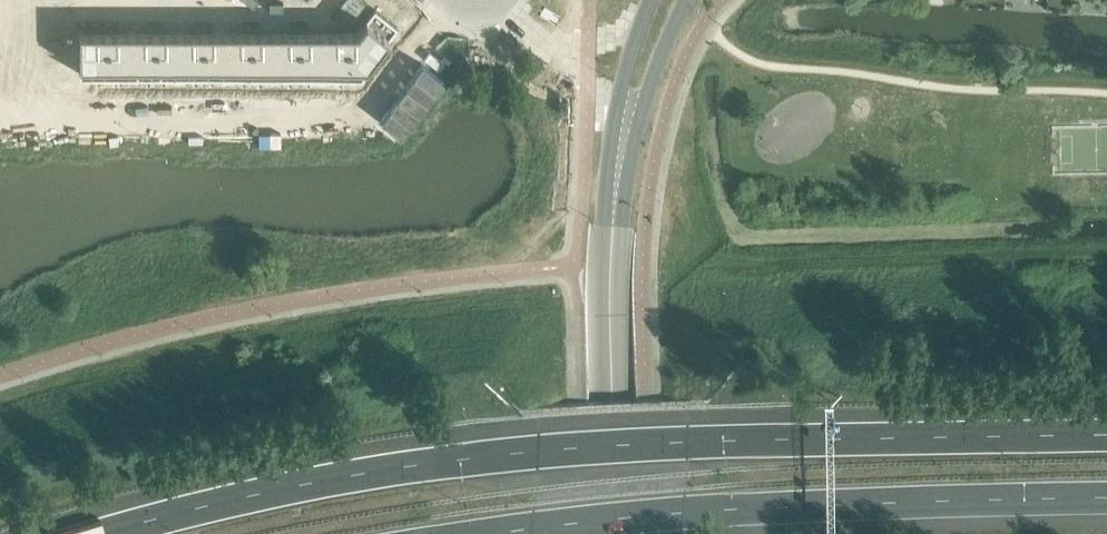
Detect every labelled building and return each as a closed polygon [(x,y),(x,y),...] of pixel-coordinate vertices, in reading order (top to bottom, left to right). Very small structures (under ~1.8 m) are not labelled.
[(242,0),(252,8),(258,1),(257,0),(242,0)] [(344,14),(351,5),(344,0),(343,0),(336,8),(344,14)] [(364,0),(355,0),(351,5),(359,11),(366,2),(364,0)] [(283,3),(268,3),(268,12),(282,12),(283,3)] [(344,14),(347,17),(351,20),(359,11),(351,5),(344,14)] [(342,24),(347,17),(344,14),(336,8),(331,15),(342,24)] [(357,32),(347,32),(347,75),(359,75),(396,29),(373,11),(357,32)] [(79,30),(92,30),(92,21),(79,21),(79,30)] [(104,21),(92,21),(92,30),(104,30),(104,21)] [(104,21),(104,30),(107,30),(117,30),(117,21),(104,21)] [(148,21),(148,30),(155,30),(161,30),(161,21),(148,21)] [(203,30),(209,30),(209,21),(196,21),(196,30),(203,30)] [(244,21),(244,30),(251,30),(257,30),(257,21),(244,21)] [(299,30),(306,30),(306,21),(292,21),(292,30),(299,30)] [(78,32),(78,74),(106,74),(105,32),(78,32)] [(155,32),(105,32),(106,74),(156,74),(155,32)] [(203,32),(155,32),(156,74),(204,75),(203,32)] [(250,32),(203,32),(204,75),(251,75),(250,32)] [(298,32),(250,32),(251,75),(299,75),(298,32)] [(347,32),(298,32),(299,75),(347,75),(347,32)]
